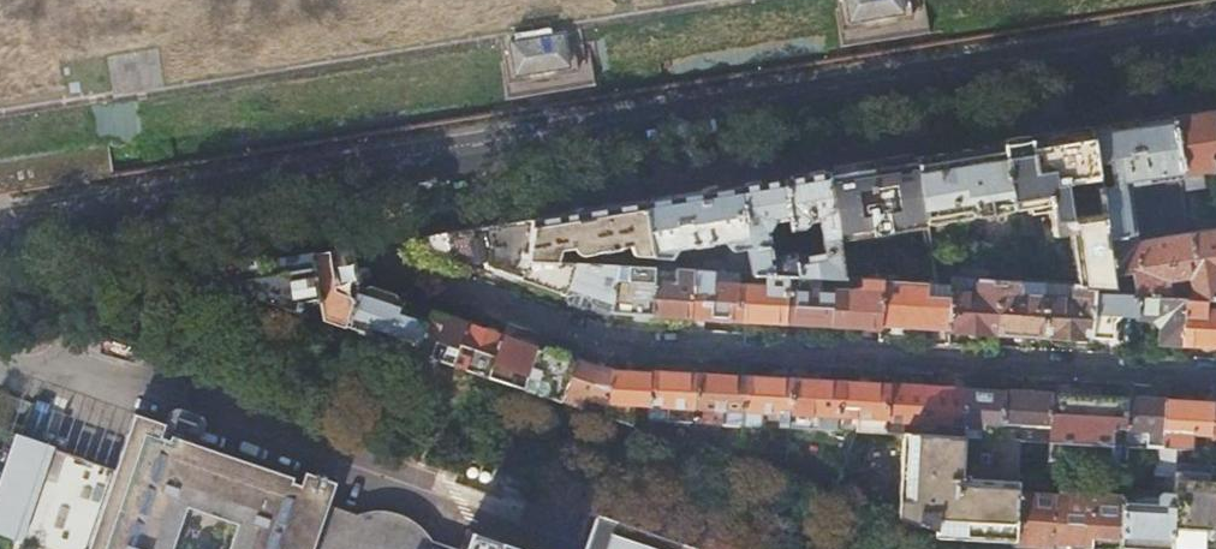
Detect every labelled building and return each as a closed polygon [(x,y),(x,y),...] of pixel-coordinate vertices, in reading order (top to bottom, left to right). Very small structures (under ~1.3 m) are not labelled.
[(55,152),(56,158),(661,75),(660,58),(672,56),(676,73),(1132,0),(0,0),(0,161),(55,152)] [(1171,116),(1180,176),(1215,171),(1213,159),(1214,158),(1215,159),(1215,109),(1171,116)] [(1171,116),(1088,129),(1094,161),(1108,159),(1112,182),(1097,184),(1101,204),(1111,276),(1132,273),(1136,295),(1137,295),(1170,297),(1168,283),(1192,279),(1189,264),(1194,263),(1189,231),(1137,240),(1135,231),(1128,183),(1180,176),(1171,116)] [(1088,129),(1001,143),(1011,209),(1029,207),(1029,213),(1051,209),(1056,236),(1070,234),(1078,283),(1095,284),(1113,285),(1111,276),(1101,204),(1079,207),(1075,181),(1096,178),(1094,161),(1088,129)] [(1001,143),(915,157),(926,217),(936,274),(954,275),(1002,278),(1023,279),(1017,244),(1001,245),(964,242),(961,217),(1011,209),(1001,143)] [(871,165),(826,172),(838,239),(872,233),(872,235),(891,232),(889,223),(926,217),(915,157),(871,165)] [(39,188),(35,159),(0,164),(0,194),(39,188)] [(826,172),(783,179),(789,216),(791,227),(803,226),(807,218),(815,217),(820,249),(795,253),(799,275),(812,275),(845,278),(838,239),(826,172)] [(783,179),(737,186),(753,272),(768,273),(788,274),(799,275),(795,253),(795,248),(771,252),(767,227),(772,219),(789,216),(783,179)] [(737,186),(642,201),(653,254),(663,255),(662,267),(672,268),(673,256),(678,246),(725,239),(727,257),(692,263),(692,269),(694,269),(714,270),(753,272),(737,186)] [(642,201),(532,219),(529,260),(558,261),(560,249),(575,248),(577,251),(580,253),(587,254),(630,245),(632,254),(631,266),(655,267),(662,267),(663,255),(653,254),(642,201)] [(532,219),(479,228),(488,262),(486,268),(486,269),(521,281),(529,260),(532,219)] [(1189,231),(1194,263),(1189,264),(1192,279),(1195,298),(1206,299),(1215,299),(1215,227),(1189,231)] [(488,262),(479,228),(428,236),(429,237),(426,238),(421,238),(418,239),(414,243),(413,246),(414,250),(415,253),(418,256),(423,257),(428,256),(467,269),(486,268),(488,262)] [(352,247),(314,253),(323,308),(325,321),(347,329),(351,316),(361,289),(352,247)] [(314,253),(277,259),(280,286),(283,306),(297,311),(301,300),(323,308),(314,253)] [(257,289),(280,286),(277,259),(189,273),(250,295),(258,293),(257,289)] [(577,263),(558,261),(529,260),(521,281),(565,296),(577,263)] [(616,265),(577,263),(565,296),(571,298),(570,301),(572,305),(583,309),(588,307),(589,304),(593,305),(591,312),(599,315),(601,308),(610,311),(616,265)] [(631,266),(616,265),(610,311),(652,313),(654,285),(655,267),(631,266)] [(692,316),(694,269),(692,269),(677,268),(676,282),(671,286),(654,285),(652,313),(692,316)] [(713,279),(714,270),(694,269),(692,316),(738,318),(740,287),(720,286),(713,279)] [(785,321),(788,274),(768,273),(768,283),(763,288),(740,287),(738,318),(785,321)] [(812,275),(799,275),(788,274),(785,321),(833,324),(835,291),(815,290),(811,284),(812,275)] [(953,286),(954,275),(936,274),(937,281),(938,283),(939,284),(953,286)] [(1002,278),(954,275),(953,286),(952,298),(950,330),(997,333),(1002,278)] [(881,326),(885,279),(861,278),(861,288),(856,292),(835,291),(833,324),(881,326)] [(1024,279),(1023,279),(1002,278),(997,333),(1044,335),(1048,295),(1023,294),(1024,279)] [(928,296),(929,281),(885,279),(881,326),(950,330),(952,298),(928,296)] [(1095,292),(1095,284),(1078,283),(1050,281),(1048,295),(1044,335),(1092,338),(1095,292)] [(403,304),(361,289),(351,316),(376,325),(371,337),(416,353),(422,337),(426,324),(400,313),(403,304)] [(1114,293),(1095,292),(1092,338),(1113,339),(1114,321),(1119,316),(1120,316),(1135,318),(1137,295),(1136,295),(1114,294),(1114,293)] [(1185,298),(1170,297),(1137,295),(1135,318),(1152,319),(1155,325),(1154,342),(1182,343),(1185,298)] [(1185,298),(1182,343),(1215,345),(1215,315),(1210,314),(1206,308),(1206,299),(1195,298),(1185,298)] [(430,312),(426,324),(422,337),(441,344),(441,351),(438,361),(452,365),(466,325),(430,312)] [(501,337),(466,325),(452,365),(485,377),(501,337)] [(537,350),(501,337),(485,377),(520,389),(537,350)] [(572,363),(537,350),(520,389),(555,401),(572,363)] [(579,365),(572,363),(555,401),(579,410),(582,398),(603,404),(609,371),(589,368),(579,365)] [(646,421),(647,404),(649,373),(609,371),(603,404),(601,418),(629,427),(629,420),(646,421)] [(697,375),(649,373),(647,404),(662,405),(667,409),(666,422),(694,423),(697,375)] [(744,378),(697,375),(694,423),(721,425),(719,458),(739,465),(740,445),(744,378)] [(792,380),(744,378),(740,445),(762,446),(762,426),(790,428),(792,380)] [(839,383),(792,380),(790,428),(837,429),(837,428),(838,413),(839,383)] [(887,385),(839,383),(838,413),(856,413),(855,429),(857,429),(883,430),(887,385)] [(926,387),(887,385),(883,430),(902,431),(902,421),(907,416),(924,417),(926,387)] [(965,389),(926,387),(924,417),(940,417),(944,422),(944,433),(962,434),(965,389)] [(1003,391),(965,389),(962,434),(979,435),(980,424),(985,420),(1002,420),(1003,391)] [(1051,393),(1003,391),(1002,420),(1021,421),(1021,437),(1049,438),(1051,393)] [(1127,397),(1051,393),(1049,438),(1048,459),(1088,462),(1123,463),(1125,464),(1126,443),(1113,443),(1114,427),(1126,427),(1127,397)] [(1166,399),(1127,397),(1126,427),(1144,428),(1148,432),(1148,444),(1164,445),(1166,399)] [(1213,401),(1166,399),(1164,445),(1191,447),(1192,432),(1212,433),(1213,401)] [(332,482),(303,472),(298,485),(290,482),(291,477),(168,436),(167,440),(158,438),(162,424),(133,414),(114,470),(19,439),(0,497),(0,531),(33,542),(52,548),(164,548),(177,511),(228,528),(221,548),(309,548),(332,482)] [(902,431),(883,430),(857,429),(829,496),(933,531),(931,536),(977,539),(1014,541),(1019,477),(1019,437),(979,435),(962,434),(944,433),(902,431)] [(1173,492),(1170,548),(1215,548),(1215,464),(1180,463),(1180,456),(1175,456),(1175,462),(1173,492)] [(1121,497),(1123,463),(1088,462),(1087,487),(1074,487),(1074,494),(1056,493),(1056,495),(1053,543),(1090,546),(1119,547),(1121,497)] [(1032,480),(1019,477),(1014,541),(1025,542),(1053,543),(1056,495),(1031,493),(1032,480)] [(1121,497),(1119,547),(1147,548),(1149,548),(1170,548),(1173,492),(1163,491),(1158,495),(1158,499),(1121,497)] [(462,527),(455,548),(529,548),(462,527)] [(33,542),(0,531),(0,548),(31,548),(33,542)]
